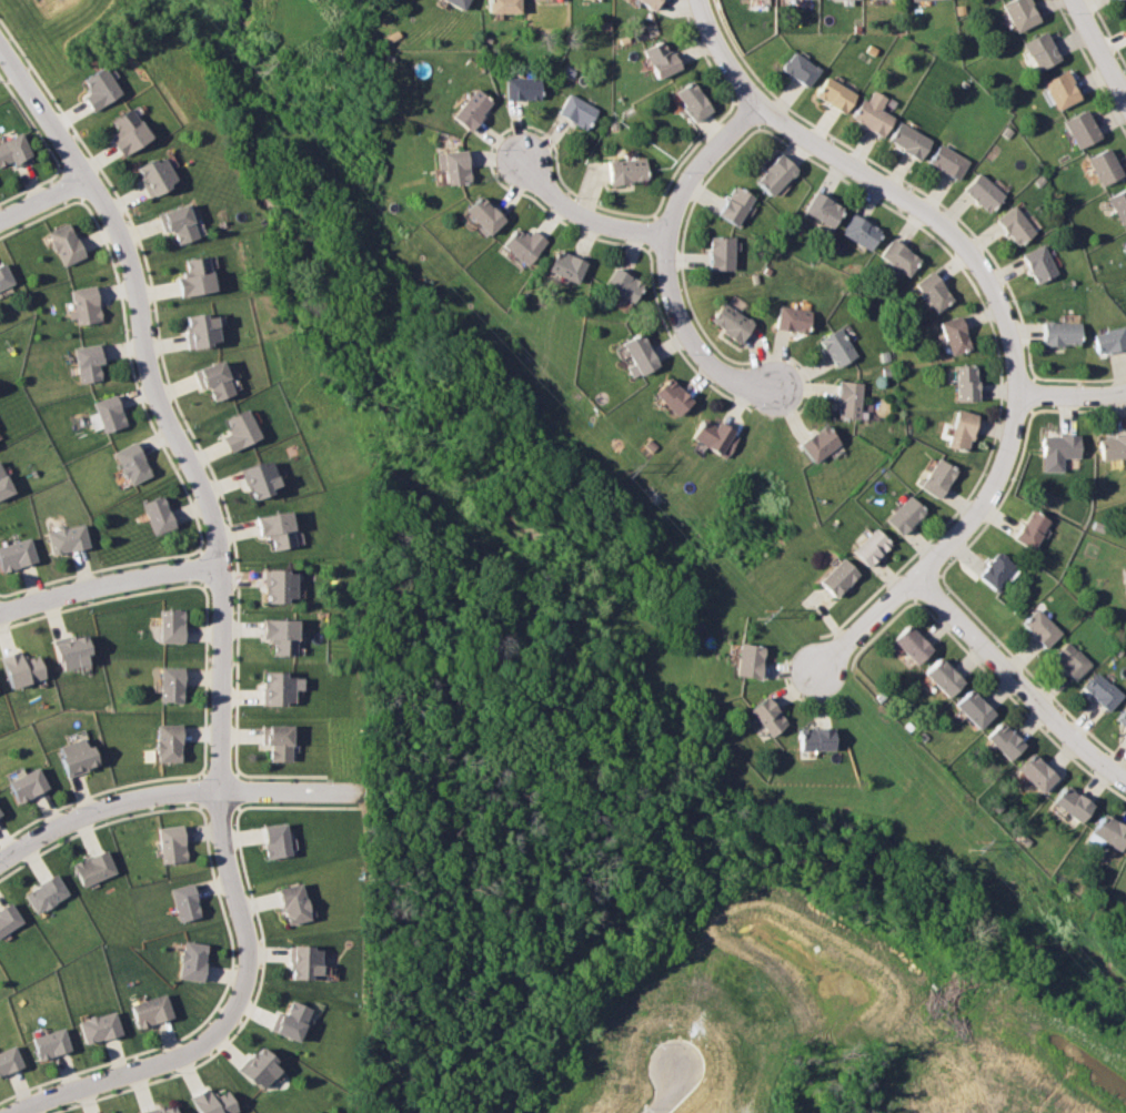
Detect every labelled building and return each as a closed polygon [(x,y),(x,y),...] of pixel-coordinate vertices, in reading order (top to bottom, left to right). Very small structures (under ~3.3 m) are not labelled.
[(462,9),(466,0),(441,0),(462,9)] [(518,0),(486,0),(486,12),(518,12),(518,0)] [(653,9),(658,0),(636,0),(653,9)] [(1038,21),(1029,0),(1008,0),(1001,3),(1014,32),(1038,21)] [(1022,41),(1035,70),(1058,61),(1046,31),(1022,41)] [(641,49),(653,79),(677,69),(664,39),(641,49)] [(817,70),(792,51),(779,68),(804,87),(817,70)] [(119,93),(101,66),(81,79),(88,91),(81,96),(91,111),(119,93)] [(1055,110),(1079,99),(1066,70),(1042,81),(1055,110)] [(813,95),(842,113),(854,94),(825,76),(813,95)] [(505,100),(539,99),(539,77),(505,78),(505,100)] [(710,109),(689,80),(671,93),(693,122),(710,109)] [(469,131),(490,101),(471,87),(450,118),(469,131)] [(892,117),(878,108),(885,98),(871,90),(865,100),(860,98),(849,117),(880,136),(892,117)] [(586,129),(596,108),(566,94),(556,115),(586,129)] [(109,120),(116,132),(109,136),(119,156),(148,140),(130,108),(109,120)] [(1076,148),(1099,137),(1085,109),(1062,120),(1076,148)] [(918,159),(929,140),(897,121),(886,141),(918,159)] [(19,132),(0,141),(0,165),(10,160),(13,167),(31,159),(19,132)] [(967,161),(937,143),(926,162),(955,180),(967,161)] [(1121,175),(1107,147),(1085,158),(1099,186),(1121,175)] [(752,181),(768,196),(794,168),(778,153),(752,181)] [(133,167),(145,196),(174,184),(162,155),(133,167)] [(644,181),(643,158),(607,159),(608,182),(644,181)] [(985,212),(1001,194),(976,172),(960,190),(985,212)] [(736,225),(750,195),(730,185),(715,216),(736,225)] [(1118,224),(1125,221),(1125,188),(1107,196),(1118,224)] [(841,207),(813,190),(801,210),(829,228),(841,207)] [(501,220),(478,194),(462,210),(485,235),(501,220)] [(170,230),(174,244),(193,239),(185,204),(157,211),(162,232),(170,230)] [(994,218),(1014,245),(1032,232),(1012,205),(994,218)] [(866,251),(879,230),(851,213),(838,233),(866,251)] [(82,256),(67,222),(45,232),(61,266),(82,256)] [(526,265),(544,240),(526,228),(522,234),(513,228),(500,246),(526,265)] [(706,269),(730,270),(732,237),(708,236),(706,269)] [(876,256),(905,276),(918,259),(889,238),(876,256)] [(1020,254),(1034,284),(1055,274),(1040,244),(1020,254)] [(583,259),(552,249),(545,272),(576,282),(583,259)] [(212,290),(205,255),(182,259),(185,274),(175,275),(179,296),(212,290)] [(12,282),(2,262),(0,263),(0,288),(12,282)] [(631,303),(641,282),(612,267),(601,287),(631,303)] [(951,299),(929,270),(912,283),(933,312),(951,299)] [(68,290),(72,309),(69,310),(72,325),(100,319),(92,284),(68,290)] [(740,342),(753,321),(720,302),(708,323),(740,342)] [(805,334),(809,311),(778,305),(774,328),(805,334)] [(181,315),(186,347),(217,343),(213,315),(204,317),(203,313),(181,315)] [(936,322),(949,355),(969,348),(957,314),(936,322)] [(1079,322),(1042,321),(1042,345),(1079,345),(1079,322)] [(1097,353),(1125,349),(1125,338),(1124,327),(1093,332),(1097,353)] [(853,357),(840,328),(818,338),(832,367),(853,357)] [(657,365),(639,332),(620,342),(631,363),(625,366),(631,378),(657,365)] [(74,346),(77,382),(100,379),(98,363),(104,362),(102,343),(74,346)] [(211,401),(232,393),(219,359),(192,370),(199,389),(205,386),(211,401)] [(975,365),(953,365),(954,400),(976,400),(975,365)] [(651,392),(674,416),(690,400),(667,377),(651,392)] [(835,418),(859,419),(859,381),(836,381),(835,418)] [(102,433),(125,425),(115,394),(92,401),(102,433)] [(229,451),(258,437),(244,408),(223,419),(229,432),(221,436),(229,451)] [(974,413),(952,409),(947,446),(969,450),(974,413)] [(714,426),(701,418),(689,438),(725,458),(738,435),(717,422),(714,426)] [(838,444),(825,424),(797,443),(811,462),(838,444)] [(1040,457),(1078,458),(1078,435),(1041,434),(1040,457)] [(1125,457),(1125,435),(1098,437),(1101,460),(1125,457)] [(149,476),(134,441),(112,450),(127,485),(149,476)] [(234,455),(243,446),(254,444),(255,448),(265,444),(274,473),(265,475),(268,479),(248,487),(240,473),(234,455)] [(955,470),(936,458),(918,487),(937,499),(955,470)] [(12,492),(0,466),(0,498),(12,492)] [(173,528),(162,495),(141,502),(151,535),(173,528)] [(883,518),(898,535),(924,511),(908,495),(883,518)] [(1012,540),(1031,549),(1046,519),(1027,509),(1012,540)] [(255,516),(259,538),(269,536),(272,550),(295,546),(288,510),(255,516)] [(51,554),(87,547),(83,523),(46,530),(51,554)] [(890,544),(875,527),(851,550),(866,566),(890,544)] [(2,572),(36,561),(28,536),(0,545),(0,565),(2,572)] [(997,552),(976,574),(993,590),(1014,568),(997,552)] [(817,582),(834,598),(858,573),(841,557),(817,582)] [(295,597),(295,570),(264,570),(264,603),(286,603),(286,597),(295,597)] [(159,642),(183,642),(183,608),(159,609),(159,642)] [(1020,622),(1043,648),(1059,633),(1036,608),(1020,622)] [(263,638),(272,638),(271,654),(296,655),(296,619),(263,619),(263,638)] [(890,640),(913,665),(930,649),(906,624),(890,640)] [(85,632),(52,640),(60,670),(87,663),(85,654),(90,653),(85,632)] [(1072,680),(1089,665),(1067,640),(1050,656),(1072,680)] [(735,676),(759,678),(761,644),(737,643),(735,676)] [(45,678),(38,655),(23,659),(20,650),(1,656),(11,689),(45,678)] [(921,672),(945,697),(962,682),(938,657),(921,672)] [(182,667),(160,667),(159,701),(182,701),(182,667)] [(303,677),(285,677),(285,671),(265,671),(264,704),(294,705),(294,689),(302,689),(303,677)] [(1121,695),(1096,672),(1081,687),(1107,710),(1121,695)] [(952,704),(975,729),(992,713),(968,688),(952,704)] [(766,737),(784,724),(765,696),(747,708),(766,737)] [(1114,720),(1125,729),(1125,703),(1114,720)] [(1006,761),(1022,745),(999,721),(983,736),(1006,761)] [(180,761),(180,724),(156,723),(156,761),(180,761)] [(269,760),(297,761),(297,744),(292,744),(292,725),(266,724),(266,745),(269,745),(269,760)] [(830,750),(831,728),(797,727),(797,749),(830,750)] [(58,745),(66,775),(97,767),(92,744),(85,746),(83,739),(58,745)] [(1039,793),(1054,776),(1030,753),(1014,770),(1039,793)] [(1079,822),(1091,802),(1061,785),(1050,804),(1079,822)] [(1116,851),(1125,835),(1125,828),(1101,812),(1088,834),(1116,851)] [(289,855),(284,822),(260,825),(265,858),(289,855)] [(161,863),(186,860),(181,824),(157,827),(161,863)] [(114,875),(107,851),(73,861),(80,884),(114,875)] [(33,912),(67,897),(57,875),(23,891),(33,912)] [(284,924),(308,919),(300,882),(276,887),(284,924)] [(197,917),(193,883),(170,886),(175,921),(197,917)] [(22,921),(9,902),(0,907),(0,936),(22,921)] [(200,981),(207,944),(183,940),(176,977),(200,981)] [(319,946),(288,946),(288,978),(319,978),(319,946)] [(172,1017),(164,993),(130,1004),(138,1028),(172,1017)] [(309,1007),(288,1000),(284,1014),(279,1012),(273,1033),(298,1041),(309,1007)] [(85,1043),(121,1033),(115,1010),(78,1020),(85,1043)] [(32,1037),(39,1060),(70,1050),(63,1027),(32,1037)] [(22,1066),(14,1045),(0,1050),(0,1075),(22,1066)] [(236,1067),(258,1090),(280,1069),(259,1046),(236,1067)] [(197,1112),(235,1112),(236,1112),(227,1090),(212,1096),(209,1088),(190,1096),(197,1112)] [(172,1105),(141,1111),(142,1112),(174,1112),(172,1105)]
